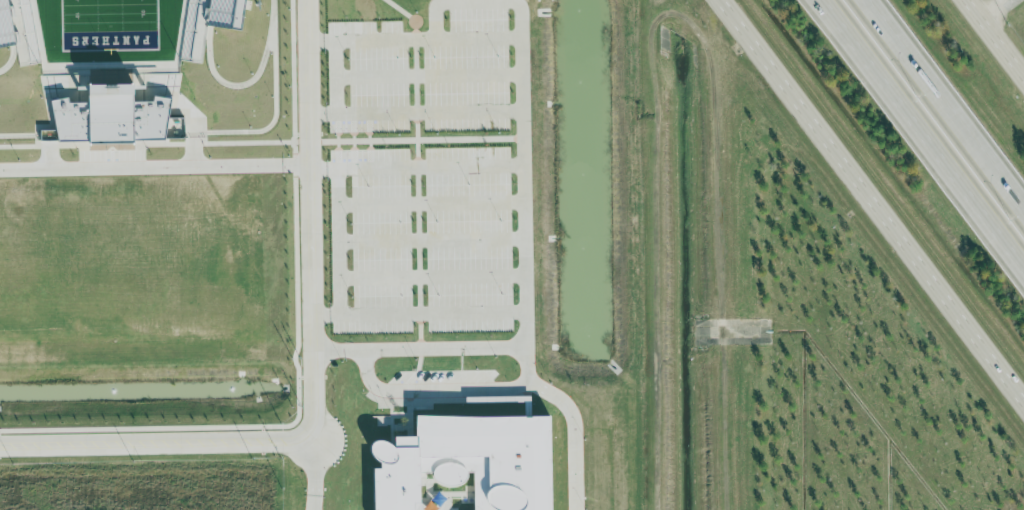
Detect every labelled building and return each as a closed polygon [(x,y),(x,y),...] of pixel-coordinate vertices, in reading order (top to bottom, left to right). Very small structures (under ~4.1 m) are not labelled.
[(34,15),(12,8),(11,0),(0,0),(0,48),(16,47),(18,66),(39,64),(34,15)] [(230,12),(236,13),(232,29),(242,31),(247,1),(247,0),(226,0),(230,12)] [(60,140),(52,102),(71,99),(72,104),(91,104),(91,88),(134,87),(134,103),(155,103),(156,97),(174,101),(168,138),(60,140)] [(551,416),(551,509),(472,509),(471,474),(466,473),(463,481),(453,486),(442,486),(433,480),(428,474),(419,474),(419,509),(375,509),(374,469),(381,469),(381,464),(375,459),(373,453),(371,447),(374,442),(380,440),(389,442),(395,447),(416,447),(416,414),(551,416)]
